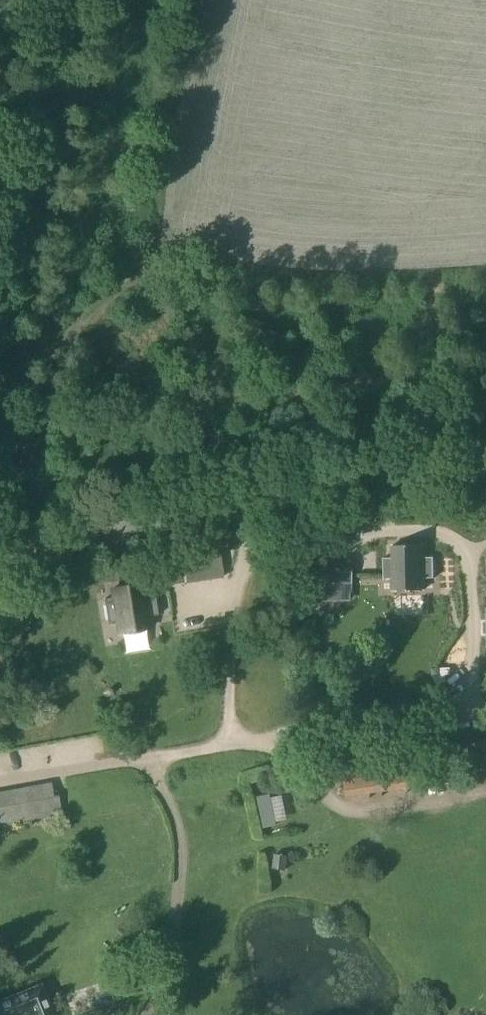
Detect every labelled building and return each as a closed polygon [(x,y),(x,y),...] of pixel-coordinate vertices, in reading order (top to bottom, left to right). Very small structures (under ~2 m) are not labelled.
[(423,547),(391,548),(391,558),(383,558),(384,580),(391,579),(391,591),(424,590),(424,579),(434,579),(433,558),(424,558),(423,547)] [(309,602),(324,601),(324,584),(350,583),(350,559),(309,559),(309,602)] [(187,563),(175,565),(179,589),(191,586),(187,563)] [(222,572),(198,577),(202,594),(226,589),(222,572)] [(144,584),(109,590),(110,598),(104,599),(108,623),(114,622),(116,635),(151,630),(149,617),(158,615),(154,595),(146,596),(144,584)] [(344,797),(449,783),(445,756),(340,770),(344,797)] [(50,784),(0,793),(0,826),(61,815),(58,795),(52,796),(50,784)] [(270,794),(257,797),(264,828),(277,825),(270,794)] [(304,844),(322,843),(322,833),(304,834),(304,844)] [(41,983),(0,999),(0,1014),(54,1014),(41,983)]
